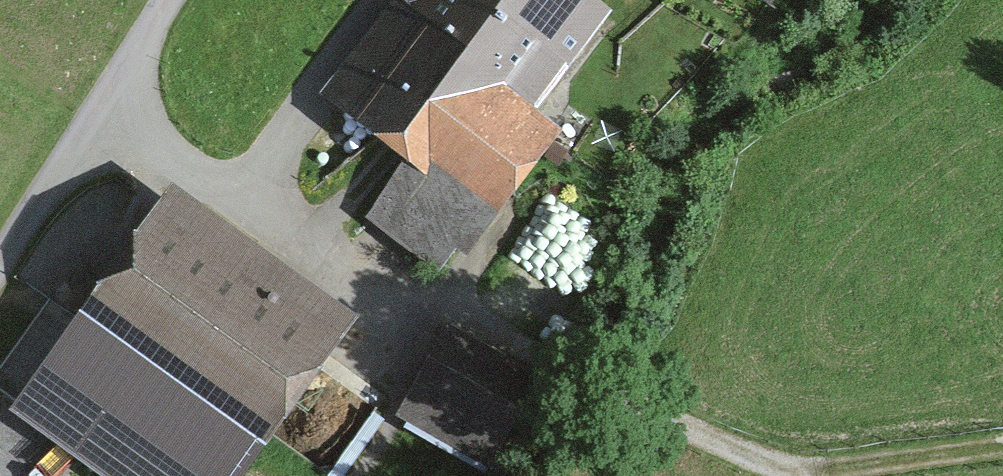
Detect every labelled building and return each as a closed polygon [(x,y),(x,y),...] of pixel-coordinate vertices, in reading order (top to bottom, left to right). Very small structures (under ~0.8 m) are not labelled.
[(347,103),(411,152),(373,215),(421,254),(442,223),(465,241),(547,135),(509,106),(526,84),(538,93),(591,25),(559,0),(426,0),(347,103)] [(169,216),(90,326),(253,442),(332,332),(169,216)] [(449,339),(406,416),(489,462),(532,385),(449,339)]
